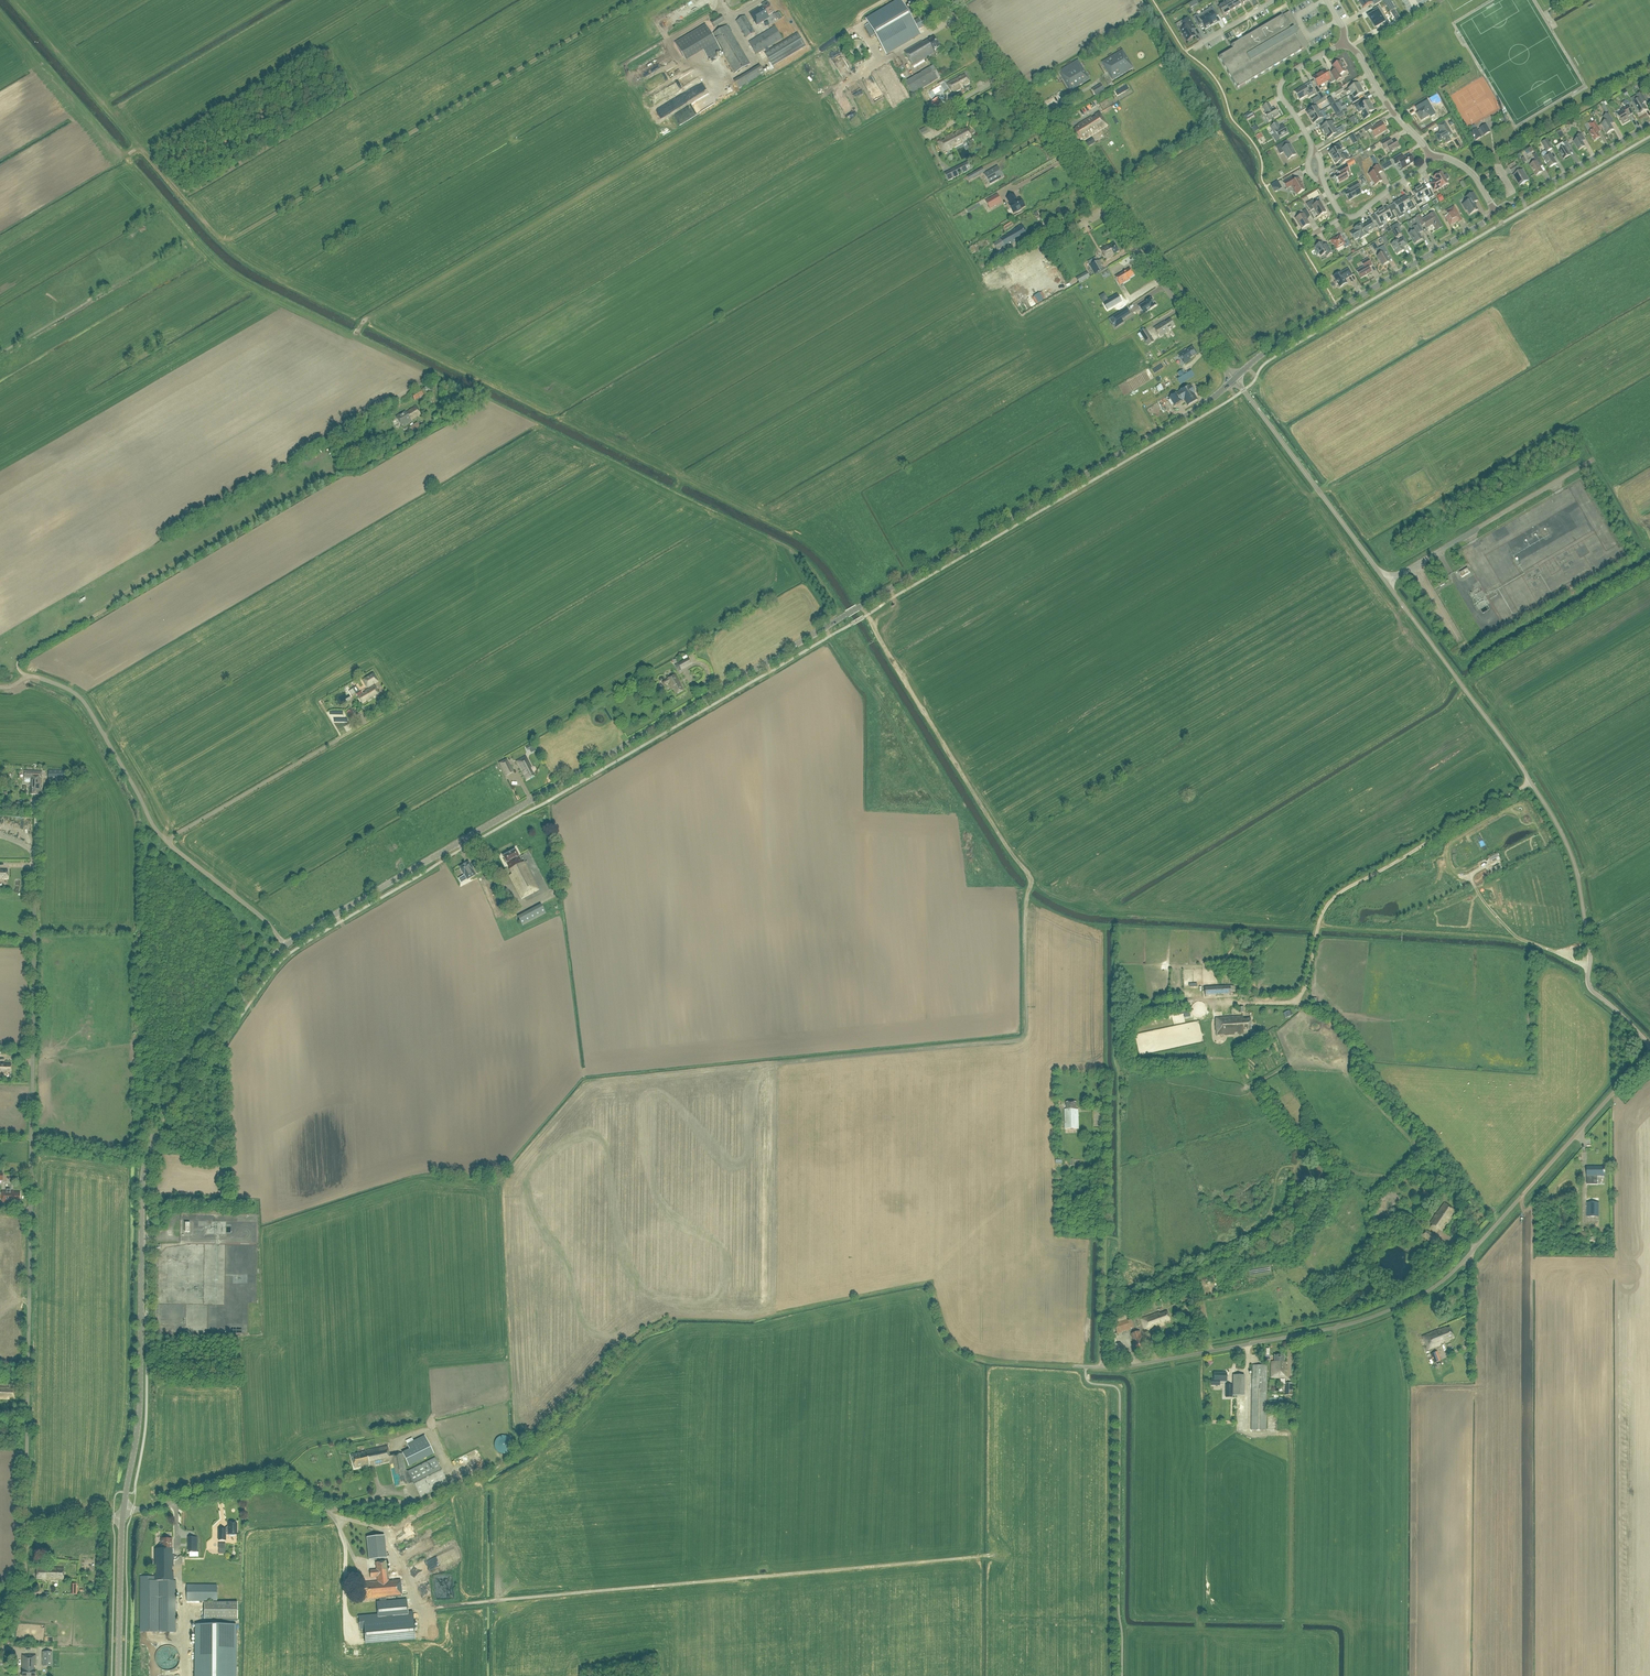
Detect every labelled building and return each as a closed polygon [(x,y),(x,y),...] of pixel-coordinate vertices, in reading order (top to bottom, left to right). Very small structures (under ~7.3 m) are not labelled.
[(916,12),(913,6),(906,10),(900,0),(899,0),(866,20),(886,55),(920,34),(918,31),(923,28),(918,19),(913,22),(910,16),(916,12)] [(1230,1),(1235,9),(1239,7),(1239,6),(1240,6),(1241,6),(1237,0),(1232,0),(1230,1)] [(1360,3),(1363,9),(1372,3),(1370,0),(1365,0),(1360,3)] [(1224,4),(1229,13),(1229,12),(1233,10),(1234,9),(1235,10),(1235,9),(1230,1),(1229,2),(1224,4)] [(768,16),(774,13),(769,5),(767,2),(762,5),(763,8),(760,10),(759,8),(749,14),(757,25),(769,18),(768,16)] [(1224,5),(1223,5),(1218,8),(1223,16),(1228,13),(1229,12),(1229,13),(1224,4),(1224,5)] [(1209,8),(1209,9),(1203,13),(1211,25),(1214,24),(1217,22),(1213,15),(1217,13),(1213,6),(1209,8)] [(1371,23),(1384,15),(1379,6),(1373,10),(1375,13),(1368,17),(1371,23)] [(1310,11),(1303,18),(1305,21),(1313,15),(1310,11)] [(1298,26),(1289,12),(1231,46),(1233,50),(1219,58),(1237,89),(1302,51),(1291,31),(1298,26)] [(1208,27),(1211,25),(1203,13),(1197,17),(1196,16),(1193,18),(1197,25),(1201,22),(1205,30),(1208,28),(1208,27)] [(1384,15),(1371,23),(1375,29),(1382,25),(1384,28),(1390,24),(1384,15)] [(721,16),(710,22),(714,28),(725,21),(721,16)] [(746,39),(755,33),(746,16),(736,22),(746,39)] [(1195,28),(1189,19),(1182,23),(1184,28),(1180,30),(1187,41),(1195,37),(1191,30),(1195,28)] [(686,62),(717,44),(735,74),(751,65),(727,26),(712,35),(705,25),(675,43),(686,62)] [(756,55),(783,39),(775,27),(749,43),(756,55)] [(798,33),(764,53),(772,66),(806,46),(798,33)] [(934,50),(940,47),(934,37),(923,44),(922,42),(912,48),(913,50),(910,52),(909,50),(904,52),(912,66),(935,52),(934,50)] [(850,53),(851,54),(852,56),(853,56),(854,57),(855,58),(857,58),(858,58),(859,58),(861,57),(862,57),(863,56),(864,55),(865,54),(866,53),(866,51),(866,50),(866,48),(866,47),(865,46),(865,44),(864,43),(862,42),(861,42),(860,41),(858,41),(857,41),(855,41),(854,42),(853,43),(852,44),(851,45),(850,46),(849,47),(849,49),(849,50),(850,52),(850,53)] [(1116,78),(1133,68),(1123,51),(1104,62),(1109,71),(1110,70),(1111,72),(1110,72),(1108,74),(1112,80),(1116,78)] [(1089,79),(1078,61),(1059,73),(1061,76),(1064,80),(1066,79),(1072,90),(1089,79)] [(643,70),(650,65),(648,62),(641,67),(643,70)] [(1337,73),(1334,75),(1333,76),(1336,82),(1342,78),(1340,75),(1346,72),(1340,62),(1332,66),(1337,73)] [(739,90),(743,88),(765,75),(760,66),(738,79),(734,81),(739,90)] [(933,67),(905,83),(912,95),(940,79),(933,67)] [(1319,74),(1324,84),(1328,82),(1329,85),(1335,81),(1330,72),(1326,74),(1325,71),(1319,74)] [(648,82),(651,89),(667,81),(664,74),(648,82)] [(1324,84),(1319,74),(1312,78),(1314,81),(1311,83),(1317,94),(1318,94),(1321,92),(1320,90),(1322,89),(1321,86),(1324,84)] [(965,85),(969,83),(965,75),(947,84),(952,94),(963,88),(962,86),(965,85)] [(1351,94),(1361,88),(1358,83),(1345,91),(1346,93),(1349,91),(1351,94)] [(940,92),(938,89),(942,87),(941,84),(932,89),(936,94),(940,92)] [(1101,85),(1092,90),(1095,96),(1105,91),(1101,85)] [(1299,100),(1307,96),(1309,98),(1315,95),(1311,88),(1307,90),(1305,86),(1300,88),(1301,88),(1295,92),(1299,100)] [(687,91),(690,98),(696,95),(693,88),(687,91)] [(1336,96),(1344,92),(1341,88),(1334,92),(1336,96)] [(1361,88),(1351,94),(1354,99),(1351,101),(1353,104),(1359,100),(1357,97),(1364,93),(1361,88)] [(1639,89),(1647,102),(1648,100),(1641,88),(1639,89)] [(651,104),(668,97),(665,90),(648,98),(651,104)] [(1640,114),(1647,110),(1644,104),(1647,102),(1641,93),(1637,96),(1639,100),(1633,103),(1640,114)] [(938,99),(931,103),(938,115),(945,111),(938,99)] [(1361,112),(1371,106),(1368,101),(1362,104),(1360,102),(1354,105),(1358,113),(1361,111),(1361,112)] [(1428,113),(1433,111),(1427,101),(1421,105),(1423,108),(1417,111),(1419,113),(1417,114),(1421,121),(1430,116),(1428,113)] [(1339,102),(1336,104),(1340,112),(1346,108),(1344,104),(1342,106),(1341,106),(1339,102)] [(1269,121),(1278,116),(1274,109),(1272,110),(1269,104),(1262,107),(1266,113),(1265,114),(1269,121)] [(1371,106),(1361,112),(1363,114),(1360,116),(1361,118),(1363,121),(1369,117),(1368,114),(1374,111),(1371,106)] [(1627,118),(1633,114),(1628,106),(1622,110),(1623,111),(1617,115),(1623,124),(1629,121),(1627,118)] [(1310,118),(1320,112),(1316,107),(1306,112),(1310,118)] [(1248,120),(1254,116),(1251,112),(1245,116),(1244,117),(1246,120),(1247,120),(1248,120)] [(1320,112),(1310,118),(1313,124),(1319,120),(1321,123),(1330,118),(1328,115),(1323,118),(1320,112)] [(1070,133),(1076,142),(1082,139),(1083,141),(1107,126),(1107,125),(1100,113),(1095,115),(1096,117),(1093,119),(1091,117),(1078,125),(1079,127),(1070,133)] [(1611,125),(1614,123),(1609,114),(1603,117),(1606,122),(1601,125),(1607,134),(1614,130),(1611,125)] [(1324,133),(1334,128),(1332,125),(1335,123),(1333,120),(1321,128),(1324,133)] [(1588,124),(1592,131),(1589,133),(1594,141),(1601,138),(1598,133),(1601,132),(1597,124),(1594,121),(1588,124)] [(1448,137),(1452,135),(1444,122),(1438,126),(1440,130),(1439,133),(1435,135),(1439,142),(1444,140),(1446,144),(1451,141),(1448,137)] [(934,123),(920,131),(923,136),(937,129),(938,128),(936,124),(935,125),(934,123)] [(1279,139),(1288,133),(1286,129),(1285,130),(1283,126),(1280,128),(1277,123),(1270,127),(1272,130),(1273,129),(1279,139)] [(1375,137),(1386,131),(1382,123),(1372,128),(1370,125),(1363,129),(1365,133),(1370,130),(1375,137)] [(1490,132),(1486,125),(1480,129),(1480,130),(1478,131),(1477,129),(1471,133),(1476,141),(1482,137),(1484,136),(1490,132)] [(1334,128),(1324,133),(1327,139),(1332,136),(1334,139),(1345,133),(1342,127),(1336,130),(1334,128)] [(953,133),(944,138),(945,140),(942,142),(941,140),(938,142),(943,153),(947,151),(963,143),(963,142),(965,141),(965,140),(967,140),(969,138),(971,137),(967,129),(961,132),(960,130),(956,132),(957,134),(954,136),(953,133)] [(1579,151),(1585,147),(1582,142),(1585,140),(1582,134),(1576,137),(1578,140),(1574,142),(1579,151)] [(1390,153),(1399,147),(1395,141),(1391,143),(1390,142),(1388,139),(1389,139),(1381,144),(1384,150),(1387,148),(1390,153)] [(1288,160),(1296,155),(1290,145),(1289,145),(1287,141),(1275,147),(1280,155),(1284,153),(1288,160)] [(1547,152),(1552,149),(1547,141),(1542,143),(1547,152)] [(1332,159),(1342,153),(1341,150),(1343,148),(1340,142),(1331,147),(1333,150),(1329,153),(1332,159)] [(1563,160),(1571,155),(1567,150),(1570,148),(1567,142),(1564,144),(1566,147),(1559,152),(1563,160)] [(1342,153),(1332,159),(1336,164),(1340,161),(1342,165),(1350,160),(1346,154),(1344,156),(1342,153)] [(1536,176),(1543,172),(1539,165),(1541,163),(1536,154),(1533,156),(1535,160),(1533,161),(1534,163),(1530,165),(1536,176)] [(1550,168),(1556,164),(1551,154),(1544,158),(1550,168)] [(1409,165),(1414,162),(1409,155),(1403,158),(1401,155),(1392,160),(1395,165),(1399,163),(1403,169),(1409,166),(1409,165)] [(1378,174),(1382,172),(1379,165),(1373,169),(1374,171),(1369,175),(1375,186),(1382,181),(1378,175),(1379,175),(1378,174)] [(1346,174),(1350,172),(1346,166),(1339,170),(1341,173),(1335,177),(1339,183),(1348,178),(1346,174)] [(960,167),(945,174),(948,181),(963,174),(960,167)] [(998,167),(984,175),(990,185),(1004,177),(998,167)] [(979,171),(968,177),(970,181),(981,174),(979,171)] [(1520,185),(1528,180),(1522,171),(1514,176),(1520,185)] [(1440,189),(1448,184),(1441,173),(1434,177),(1435,181),(1430,184),(1434,192),(1440,188),(1440,189)] [(1297,195),(1304,190),(1302,187),(1303,186),(1301,183),(1299,179),(1294,181),(1292,178),(1283,183),(1287,189),(1292,186),(1297,195)] [(1278,182),(1271,186),(1275,192),(1277,191),(1279,185),(1278,182)] [(1349,201),(1361,194),(1359,190),(1361,189),(1357,183),(1350,187),(1352,190),(1345,194),(1349,201)] [(1418,189),(1424,199),(1427,197),(1428,199),(1434,196),(1430,189),(1427,190),(1424,186),(1418,189)] [(1424,199),(1418,189),(1413,192),(1415,197),(1412,199),(1417,206),(1422,203),(1421,200),(1424,199)] [(1474,203),(1478,201),(1473,193),(1465,198),(1467,202),(1462,205),(1466,211),(1467,211),(1469,215),(1478,210),(1474,203)] [(989,208),(1001,201),(997,195),(986,202),(989,208)] [(1020,199),(1017,201),(1014,195),(1007,199),(1010,205),(1009,206),(1013,213),(1016,212),(1017,213),(1021,210),(1020,209),(1024,207),(1020,199)] [(1399,200),(1406,211),(1409,209),(1410,212),(1416,208),(1411,201),(1408,202),(1405,197),(1399,200)] [(1326,212),(1326,211),(1325,209),(1324,209),(1320,202),(1315,204),(1313,200),(1306,204),(1310,211),(1314,209),(1318,217),(1326,212)] [(1406,211),(1399,200),(1394,203),(1397,209),(1394,211),(1399,218),(1404,215),(1403,212),(1406,211)] [(980,203),(968,209),(970,212),(982,206),(980,203)] [(1450,226),(1461,220),(1454,207),(1446,211),(1449,216),(1445,218),(1450,226)] [(1380,211),(1386,221),(1389,219),(1390,222),(1396,218),(1392,211),(1389,212),(1386,208),(1380,211)] [(1306,219),(1310,216),(1306,210),(1302,212),(1304,214),(1295,219),(1301,229),(1309,225),(1306,219)] [(1386,221),(1380,211),(1375,214),(1378,220),(1375,222),(1379,228),(1384,225),(1382,223),(1386,221)] [(1437,230),(1442,226),(1434,213),(1422,219),(1420,215),(1416,217),(1421,227),(1425,225),(1427,228),(1434,224),(1437,230)] [(1367,233),(1375,229),(1371,222),(1363,226),(1362,224),(1354,229),(1355,231),(1350,234),(1354,240),(1359,238),(1360,240),(1368,235),(1367,233)] [(1022,236),(1027,233),(1022,225),(1017,228),(1008,234),(1000,239),(1000,240),(992,245),(997,252),(1008,245),(1016,241),(1015,239),(1018,237),(1019,240),(1022,238),(1022,236)] [(1419,234),(1423,232),(1419,225),(1412,229),(1413,231),(1409,234),(1415,244),(1422,240),(1419,234)] [(1346,248),(1350,245),(1347,239),(1343,242),(1340,236),(1338,237),(1337,236),(1330,241),(1333,245),(1336,250),(1344,245),(1346,248)] [(1407,245),(1403,238),(1399,241),(1398,240),(1391,245),(1397,254),(1404,250),(1402,248),(1407,245)] [(1327,257),(1332,253),(1327,244),(1324,246),(1322,243),(1315,247),(1318,253),(1317,254),(1318,255),(1319,256),(1320,255),(1320,256),(1325,254),(1327,257)] [(1110,257),(1118,252),(1114,244),(1108,247),(1108,246),(1100,250),(1106,260),(1111,258),(1110,257)] [(1383,266),(1389,262),(1385,256),(1388,254),(1383,246),(1377,249),(1380,255),(1377,256),(1383,266)] [(1004,250),(994,256),(997,261),(1007,255),(1004,250)] [(1368,268),(1372,266),(1368,259),(1361,263),(1364,267),(1356,272),(1361,279),(1371,273),(1368,268)] [(1089,266),(1094,275),(1103,270),(1101,266),(1102,265),(1099,261),(1089,266)] [(1046,267),(1048,271),(1056,267),(1054,263),(1046,267)] [(1345,280),(1352,275),(1348,269),(1341,273),(1341,272),(1333,277),(1336,281),(1335,282),(1337,285),(1338,285),(1340,288),(1347,283),(1345,280)] [(1128,279),(1133,276),(1133,275),(1133,274),(1132,273),(1131,272),(1129,270),(1118,276),(1123,284),(1129,280),(1128,279)] [(1087,273),(1076,279),(1079,283),(1090,277),(1087,273)] [(1033,296),(1027,299),(1030,304),(1036,301),(1033,296)] [(1143,314),(1156,306),(1151,298),(1139,307),(1143,314)] [(1169,330),(1174,327),(1170,320),(1162,325),(1161,324),(1153,329),(1160,338),(1170,332),(1169,330)] [(1146,330),(1140,334),(1142,338),(1148,346),(1154,343),(1146,330)] [(1197,354),(1193,347),(1187,351),(1186,350),(1178,355),(1184,364),(1190,360),(1190,359),(1197,354)] [(1178,380),(1181,384),(1189,379),(1186,374),(1178,380)] [(424,396),(434,390),(430,384),(420,390),(424,396)] [(1177,393),(1169,397),(1175,406),(1184,400),(1188,406),(1198,400),(1194,394),(1195,393),(1191,386),(1189,387),(1189,386),(1179,392),(1177,394),(1177,393)] [(414,401),(422,396),(419,391),(411,395),(414,401)] [(401,426),(420,415),(416,407),(397,419),(401,426)] [(1462,578),(1470,573),(1468,569),(1460,573),(1462,578)] [(688,658),(682,661),(678,664),(682,671),(692,665),(688,658)] [(373,685),(379,682),(374,673),(362,681),(367,689),(370,687),(373,685)] [(677,694),(683,691),(678,682),(680,682),(675,675),(667,680),(664,682),(666,685),(669,683),(673,690),(674,689),(677,694)] [(375,686),(374,687),(373,685),(370,687),(371,688),(365,691),(366,693),(363,694),(361,691),(356,695),(358,697),(361,703),(366,700),(367,702),(380,694),(375,686)] [(355,716),(351,710),(346,713),(350,719),(355,716)] [(526,780),(534,776),(530,768),(531,768),(526,757),(516,762),(526,780)] [(514,772),(507,759),(498,763),(506,777),(514,772)] [(42,778),(42,772),(25,772),(24,783),(30,783),(30,795),(40,795),(41,778),(42,778)] [(510,875),(522,898),(524,897),(537,889),(524,862),(522,863),(515,850),(502,856),(503,857),(512,874),(510,875)] [(477,874),(478,874),(482,871),(479,866),(477,861),(472,864),(477,874)] [(464,875),(467,880),(475,875),(473,870),(469,862),(459,868),(464,875)] [(507,888),(503,890),(508,899),(511,897),(507,888)] [(542,906),(518,919),(522,926),(546,914),(542,906)] [(1230,985),(1204,987),(1205,995),(1230,993),(1230,985)] [(1239,1033),(1239,1034),(1244,1034),(1243,1031),(1251,1030),(1251,1019),(1243,1019),(1243,1016),(1220,1018),(1216,1018),(1217,1035),(1224,1034),(1225,1035),(1235,1034),(1235,1033),(1239,1033)] [(11,1065),(5,1065),(5,1064),(0,1064),(0,1074),(6,1074),(6,1073),(11,1073),(11,1065)] [(1065,1129),(1079,1129),(1078,1110),(1076,1110),(1076,1102),(1066,1103),(1066,1110),(1064,1110),(1065,1129)] [(1591,1167),(1605,1167),(1605,1165),(1587,1165),(1587,1176),(1591,1176),(1591,1167)] [(1587,1184),(1597,1184),(1597,1176),(1605,1176),(1605,1167),(1591,1167),(1591,1176),(1587,1176),(1587,1184)] [(20,1201),(20,1193),(13,1192),(14,1191),(2,1191),(2,1203),(10,1203),(10,1201),(20,1201)] [(1587,1203),(1587,1217),(1599,1217),(1599,1203),(1599,1202),(1587,1202),(1587,1203)] [(1451,1216),(1454,1211),(1444,1204),(1438,1212),(1430,1223),(1432,1225),(1430,1229),(1436,1233),(1439,1229),(1441,1231),(1445,1225),(1444,1224),(1446,1222),(1447,1222),(1449,1220),(1449,1219),(1451,1216)] [(1427,1232),(1425,1231),(1421,1236),(1429,1241),(1433,1235),(1428,1231),(1427,1232)] [(1164,1323),(1170,1321),(1167,1312),(1160,1314),(1159,1313),(1141,1319),(1144,1330),(1148,1329),(1148,1330),(1157,1327),(1156,1325),(1160,1324),(1160,1326),(1164,1325),(1164,1323)] [(1127,1319),(1114,1324),(1117,1334),(1122,1333),(1122,1332),(1125,1331),(1126,1332),(1130,1330),(1127,1319)] [(1444,1342),(1444,1343),(1449,1341),(1448,1339),(1454,1337),(1450,1328),(1446,1329),(1446,1328),(1440,1330),(1440,1329),(1422,1336),(1427,1350),(1440,1345),(1440,1344),(1444,1342)] [(1135,1345),(1143,1343),(1142,1343),(1139,1331),(1131,1334),(1135,1345)] [(1434,1363),(1439,1361),(1436,1353),(1431,1355),(1434,1363)] [(1287,1378),(1287,1366),(1284,1366),(1284,1356),(1274,1356),(1274,1362),(1271,1362),(1271,1378),(1287,1378)] [(1265,1431),(1267,1366),(1252,1366),(1251,1431),(1265,1431)] [(1227,1382),(1227,1373),(1214,1373),(1214,1380),(1211,1380),(1211,1386),(1220,1386),(1220,1382),(1227,1382)] [(1244,1375),(1233,1375),(1233,1395),(1244,1395),(1244,1375)] [(15,1389),(14,1389),(14,1384),(9,1384),(9,1388),(0,1388),(0,1399),(9,1400),(9,1399),(15,1399),(15,1389)] [(511,1450),(511,1449),(512,1447),(512,1446),(512,1444),(512,1443),(512,1441),(511,1440),(510,1439),(509,1438),(507,1437),(506,1436),(504,1436),(503,1436),(501,1436),(500,1436),(498,1437),(497,1438),(496,1439),(495,1440),(495,1442),(494,1443),(494,1445),(494,1446),(495,1448),(495,1449),(496,1451),(497,1452),(498,1453),(500,1453),(501,1454),(503,1454),(504,1454),(506,1454),(507,1453),(508,1452),(510,1451),(511,1450)] [(408,1446),(410,1450),(402,1454),(409,1468),(434,1455),(425,1438),(408,1446)] [(407,1472),(406,1471),(402,1453),(389,1456),(387,1446),(365,1451),(362,1452),(362,1453),(351,1455),(354,1468),(369,1465),(371,1465),(371,1466),(390,1462),(392,1469),(395,1487),(408,1484),(413,1482),(421,1498),(448,1484),(435,1458),(407,1472)] [(225,1535),(228,1535),(237,1535),(237,1523),(236,1523),(236,1522),(232,1522),(232,1523),(228,1523),(228,1530),(226,1530),(226,1529),(219,1529),(218,1540),(225,1541),(225,1535)] [(385,1537),(366,1539),(368,1560),(387,1558),(385,1537)] [(140,1577),(140,1588),(140,1632),(158,1632),(158,1597),(159,1597),(159,1632),(176,1632),(176,1581),(173,1581),(173,1572),(172,1572),(172,1567),(173,1567),(173,1554),(172,1554),(172,1539),(161,1539),(161,1549),(155,1549),(154,1577),(140,1577)] [(188,1558),(198,1557),(198,1548),(198,1539),(184,1539),(184,1549),(188,1549),(188,1558)] [(365,1643),(415,1639),(412,1611),(407,1612),(406,1599),(386,1601),(385,1597),(402,1596),(400,1580),(389,1581),(386,1561),(375,1563),(376,1569),(370,1570),(370,1578),(377,1577),(377,1582),(363,1583),(363,1584),(361,1585),(361,1587),(363,1588),(363,1594),(364,1594),(364,1599),(379,1598),(380,1602),(376,1602),(378,1614),(358,1616),(359,1630),(364,1629),(365,1643)] [(63,1577),(64,1568),(37,1568),(36,1579),(63,1580),(63,1577)] [(186,1602),(204,1602),(204,1619),(237,1619),(237,1602),(217,1602),(217,1585),(187,1585),(186,1602)] [(236,1624),(196,1624),(195,1675),(235,1675),(236,1624)] [(178,1651),(176,1649),(175,1648),(173,1647),(171,1646),(169,1646),(167,1646),(164,1646),(162,1647),(161,1648),(159,1649),(157,1650),(156,1652),(155,1654),(155,1656),(155,1658),(155,1660),(155,1662),(156,1664),(158,1666),(159,1668),(161,1669),(163,1670),(165,1671),(167,1671),(169,1671),(171,1670),(173,1669),(175,1668),(176,1667),(178,1665),(179,1663),(180,1661),(180,1659),(180,1657),(179,1655),(179,1653),(178,1651)] [(52,1666),(52,1652),(42,1652),(42,1666),(52,1666)] [(36,1655),(22,1655),(22,1670),(23,1670),(23,1675),(35,1675),(35,1670),(34,1670),(34,1666),(36,1666),(36,1655)]
